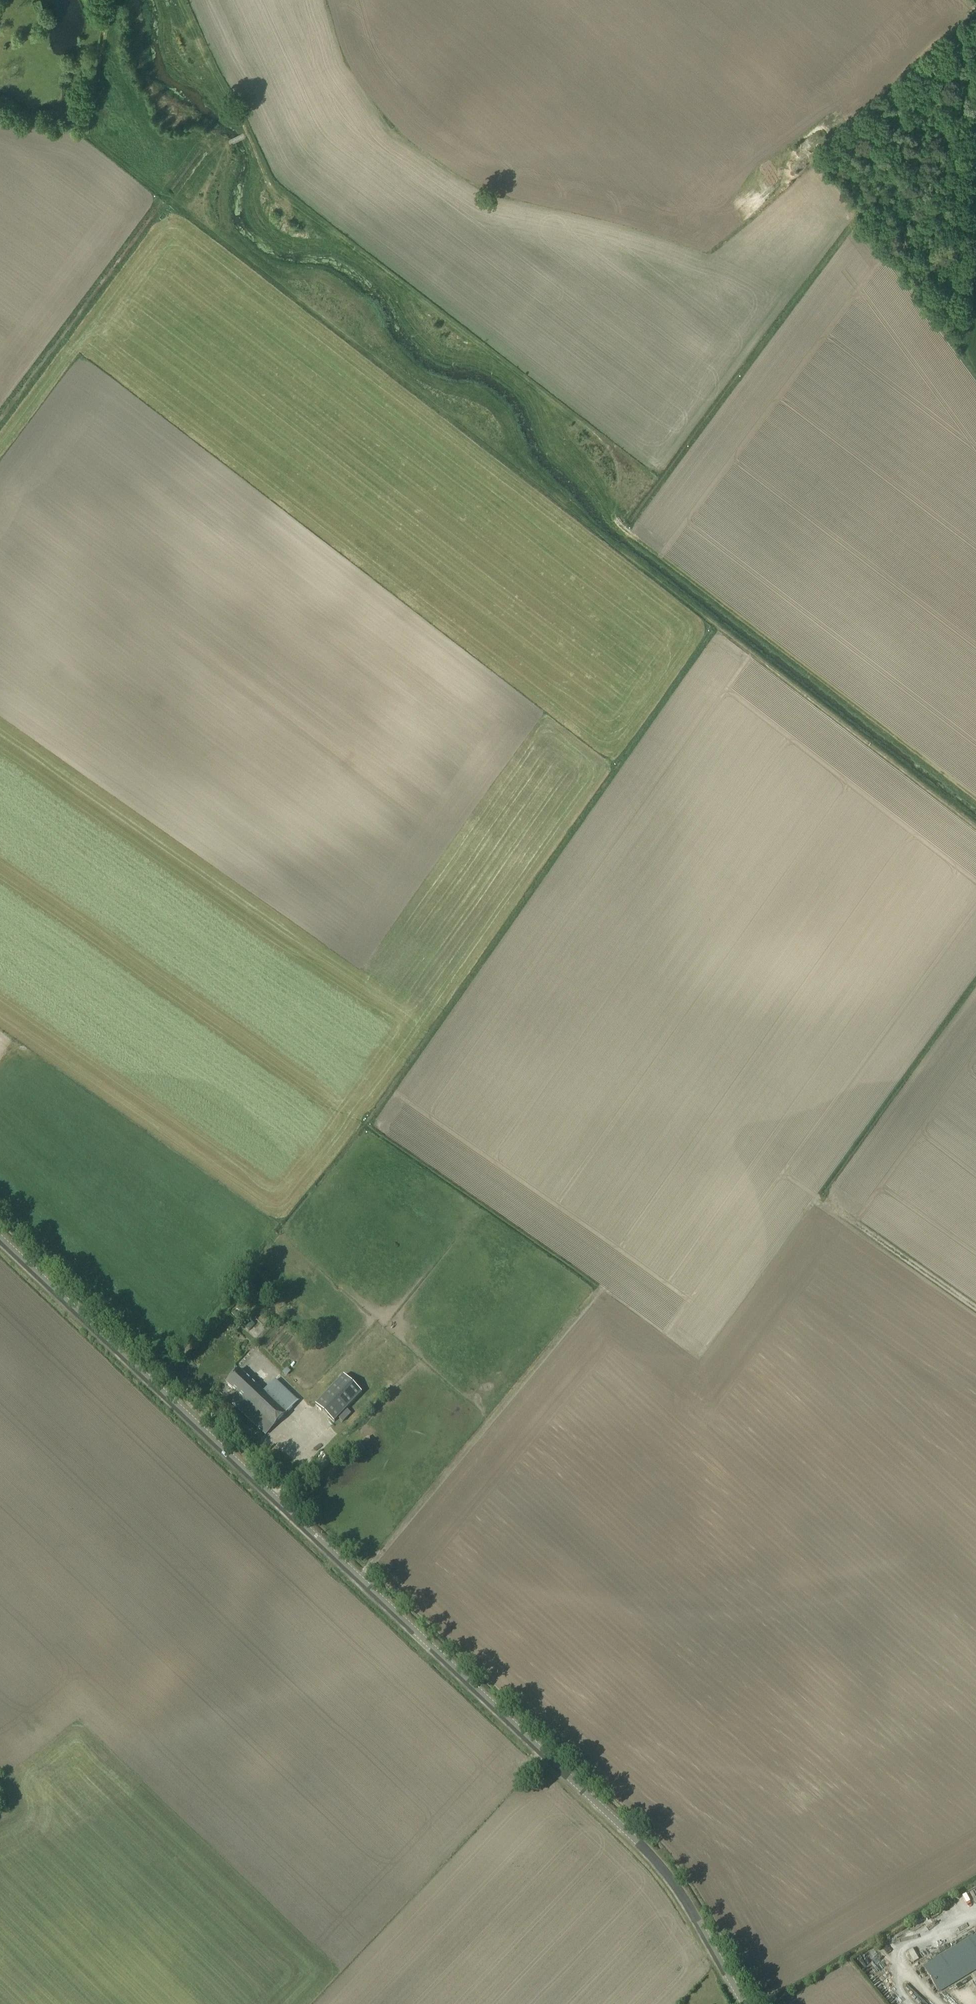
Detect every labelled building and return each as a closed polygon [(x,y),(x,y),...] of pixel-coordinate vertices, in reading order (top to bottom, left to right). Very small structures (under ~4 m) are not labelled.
[(265,1435),(297,1402),(275,1381),(263,1393),(239,1370),(226,1384),(237,1394),(230,1402),(265,1435)] [(333,1422),(361,1393),(344,1376),(316,1405),(333,1422)] [(323,1459),(315,1466),(319,1471),(328,1464),(323,1459)] [(938,1992),(975,1969),(975,1936),(923,1967),(938,1992)] [(907,1952),(913,1962),(918,1959),(912,1949),(907,1952)]
